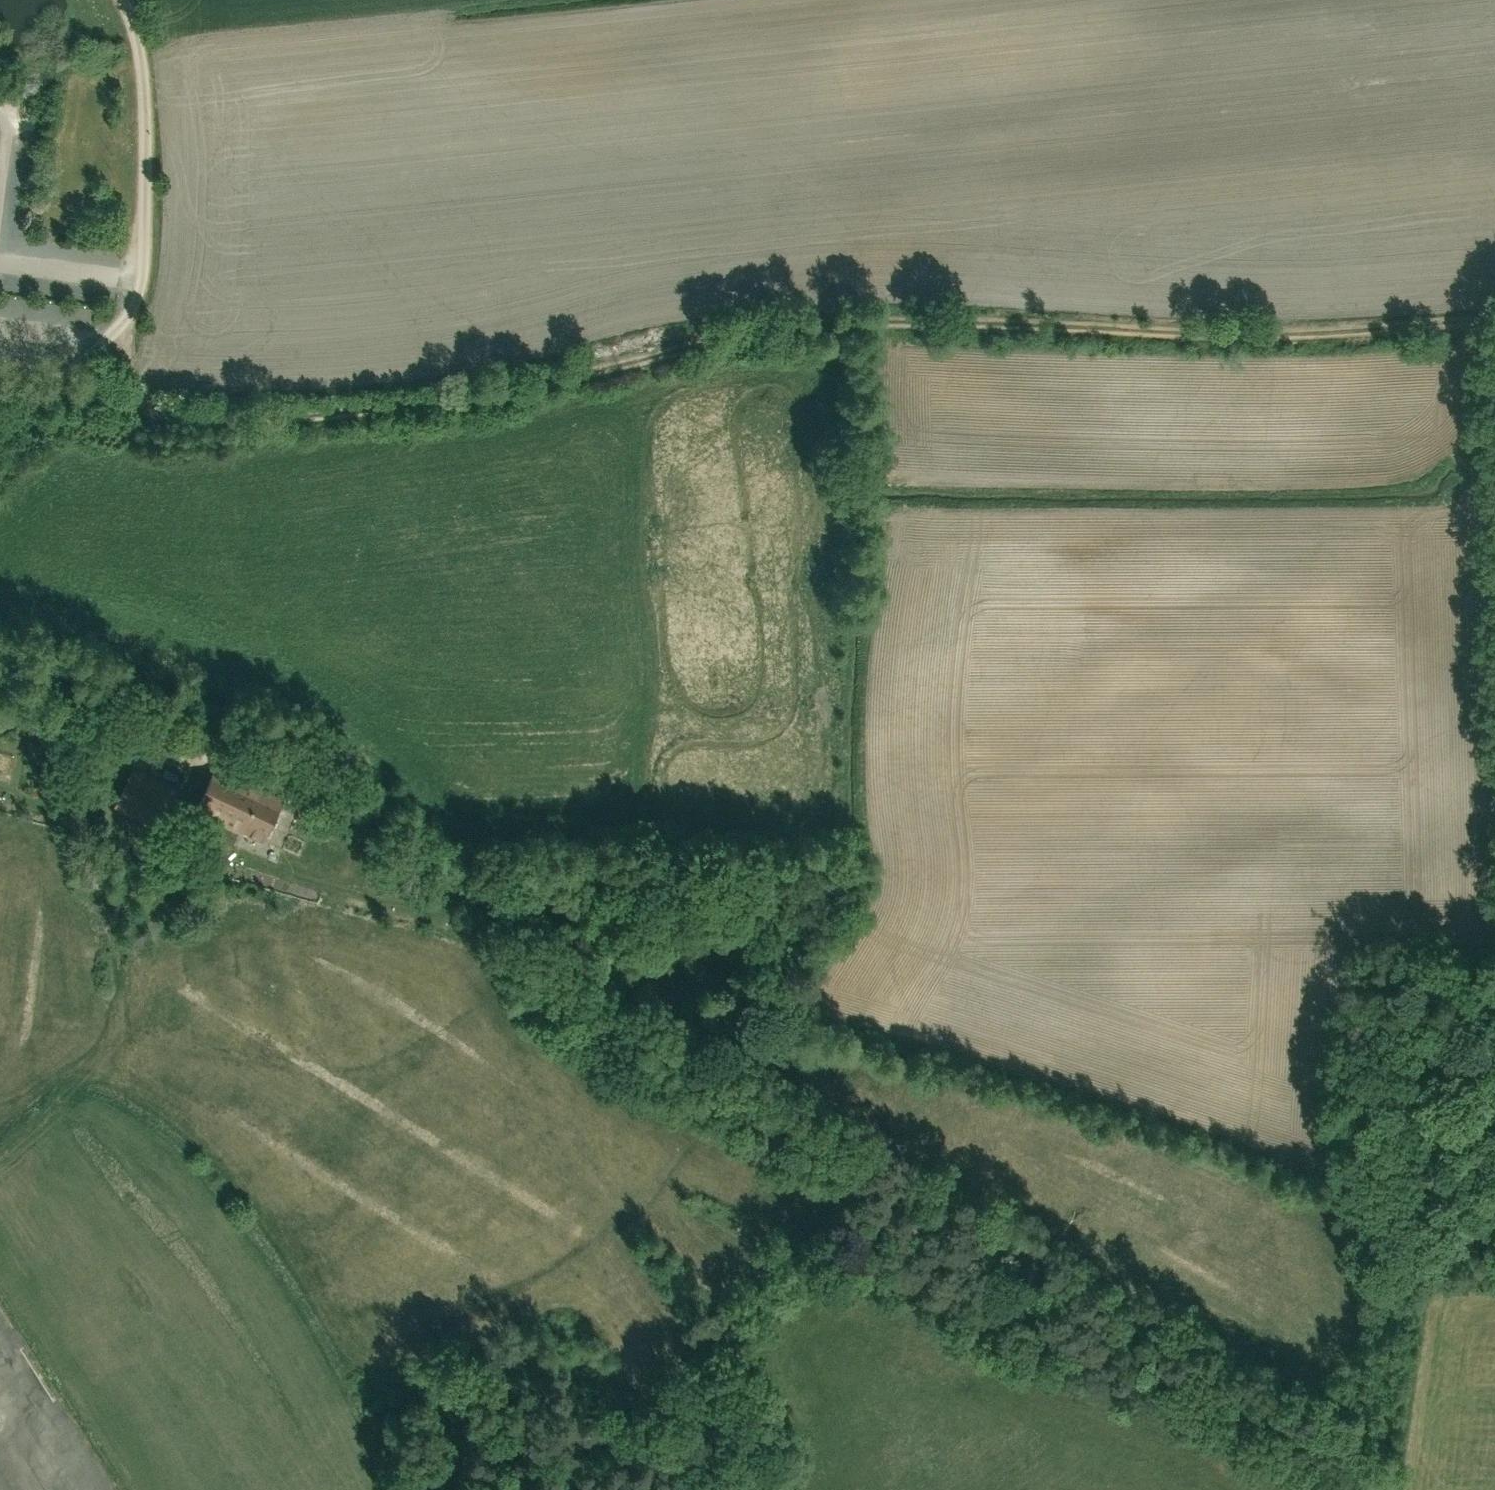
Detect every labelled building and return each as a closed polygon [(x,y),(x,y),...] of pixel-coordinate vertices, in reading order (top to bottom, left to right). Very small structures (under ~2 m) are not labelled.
[(288,808),(216,768),(194,809),(266,848),(288,808)] [(139,771),(115,813),(170,845),(194,802),(139,771)]
